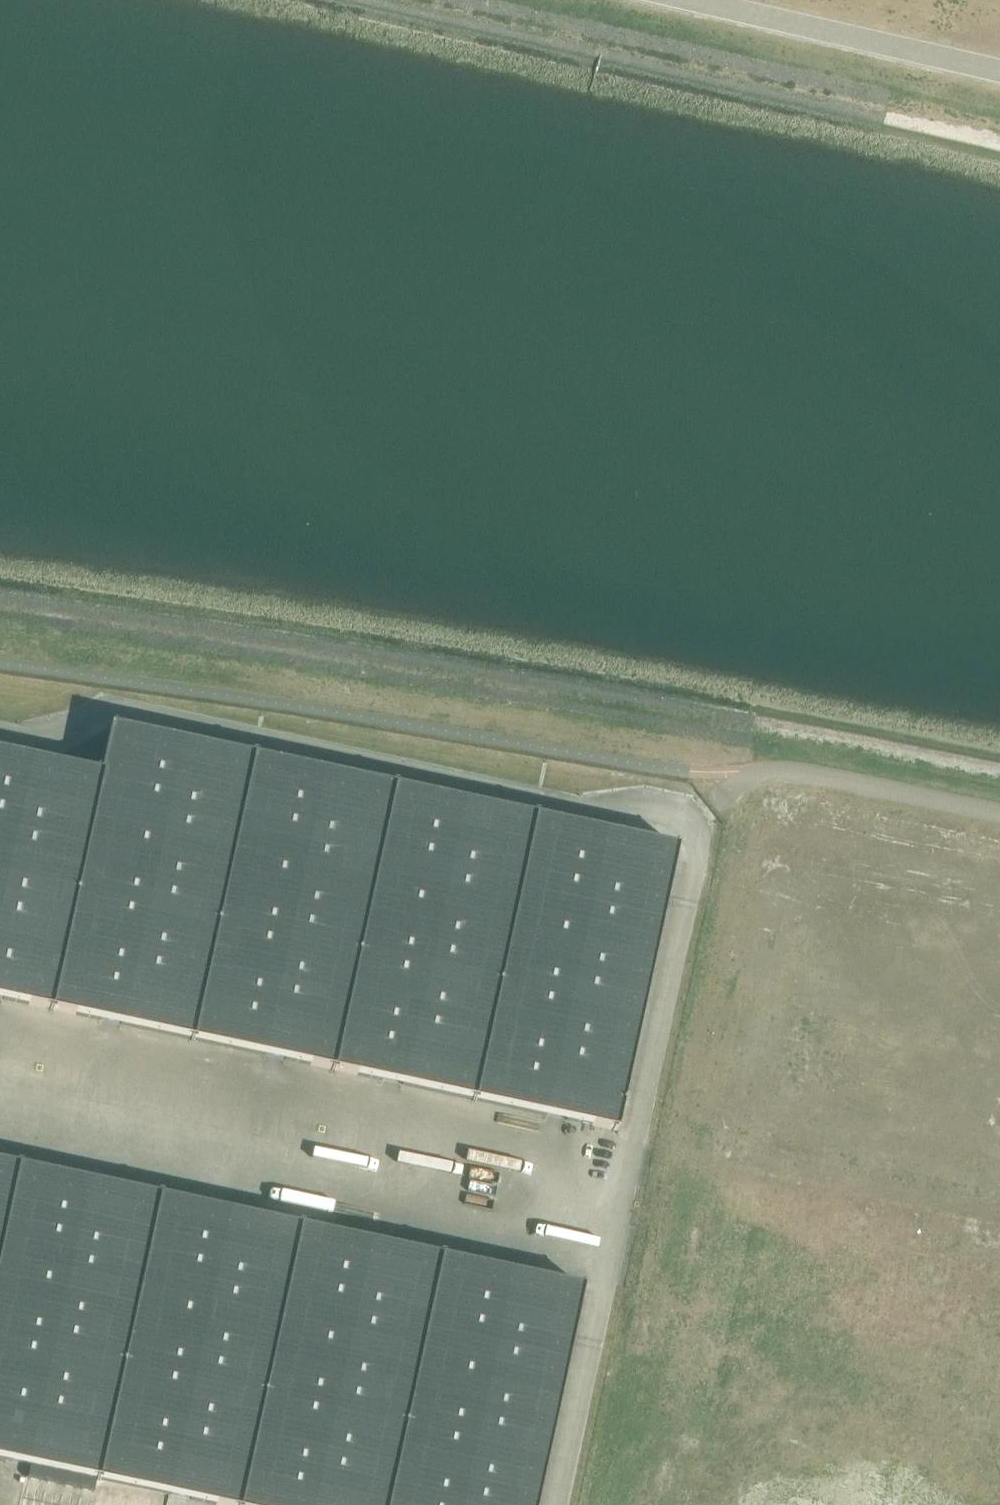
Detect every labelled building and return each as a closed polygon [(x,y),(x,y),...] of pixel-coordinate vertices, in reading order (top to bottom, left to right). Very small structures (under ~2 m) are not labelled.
[(678,848),(110,727),(100,774),(0,752),(0,999),(617,1131),(678,848)] [(0,1163),(0,1459),(215,1504),(537,1504),(583,1288),(0,1163)]
